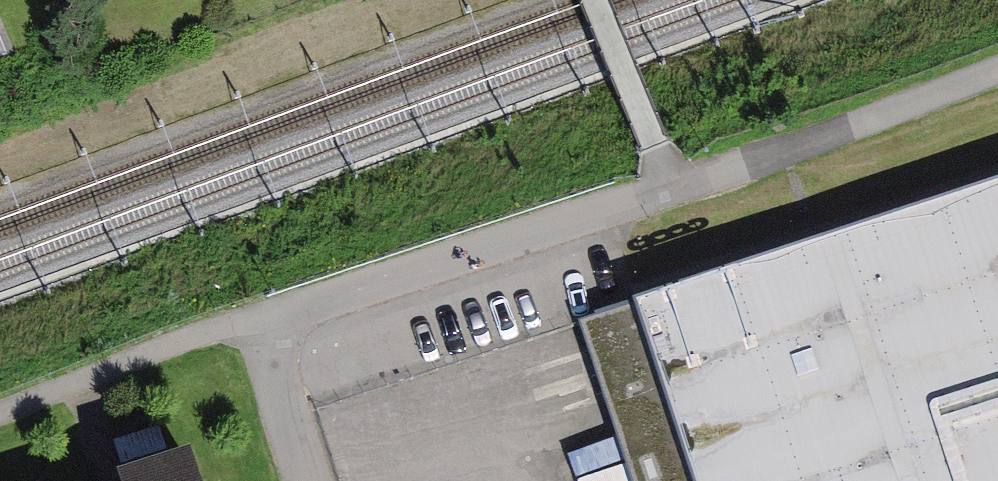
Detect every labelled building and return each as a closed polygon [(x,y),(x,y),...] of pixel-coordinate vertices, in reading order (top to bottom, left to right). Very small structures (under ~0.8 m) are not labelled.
[(580,327),(630,480),(997,480),(997,189),(580,327)] [(135,480),(190,480),(186,466),(135,480)]
